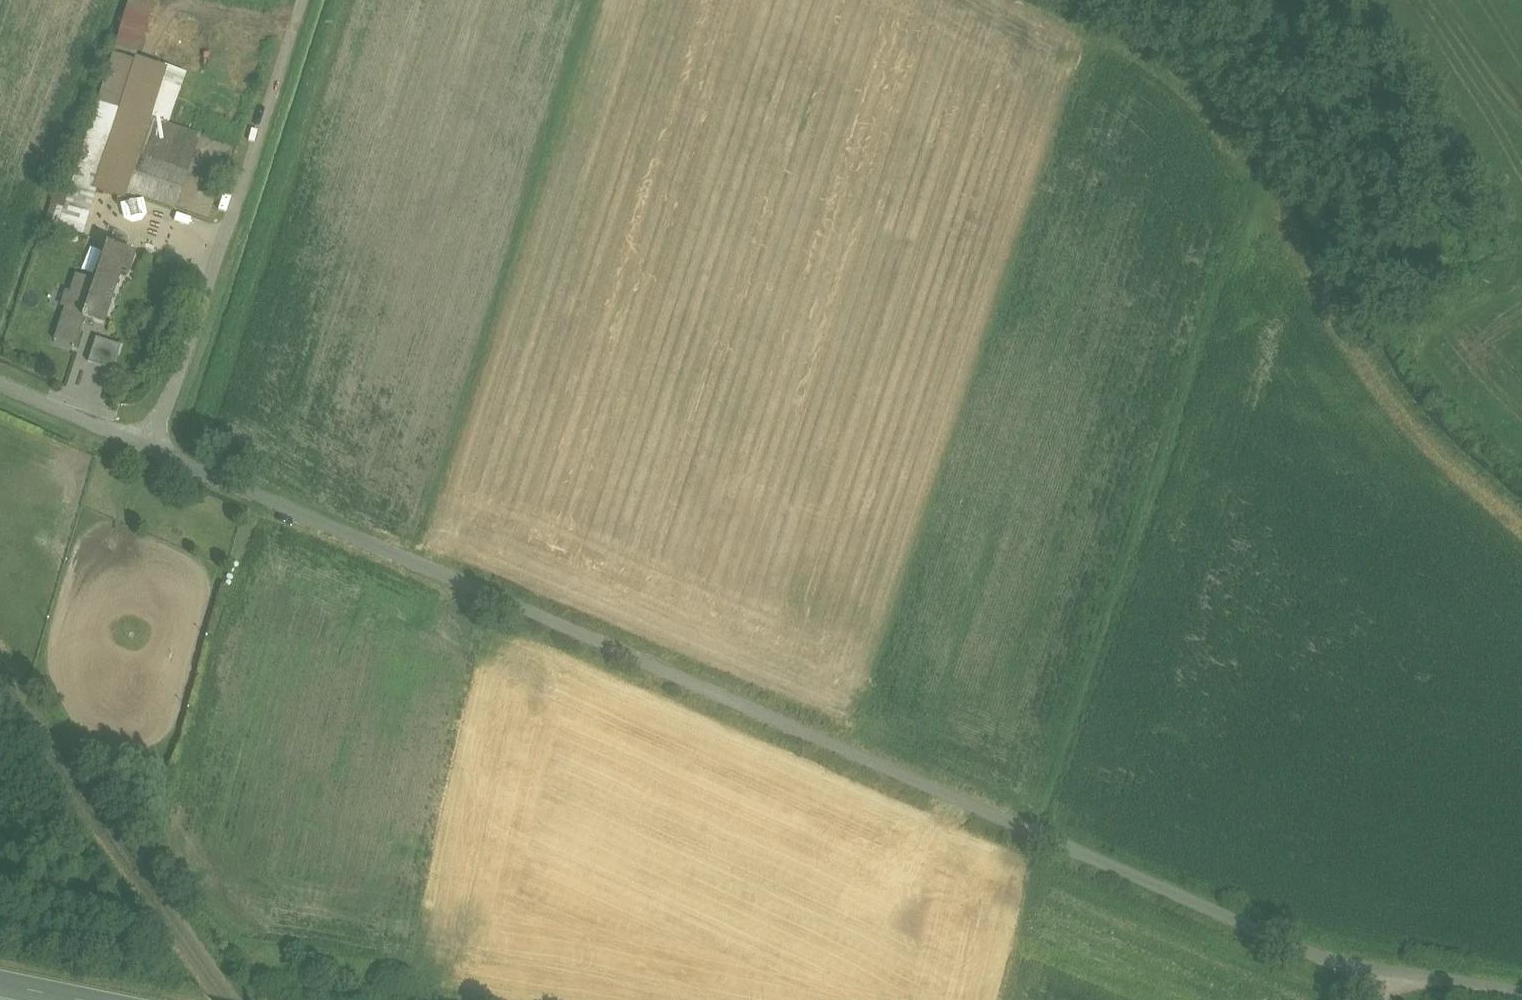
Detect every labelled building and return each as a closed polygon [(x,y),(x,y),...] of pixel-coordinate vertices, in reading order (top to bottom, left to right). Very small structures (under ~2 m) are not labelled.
[(115,54),(136,61),(156,0),(133,0),(115,54)] [(93,189),(136,61),(115,54),(58,228),(82,236),(97,190),(93,189)] [(167,71),(136,61),(93,189),(97,190),(124,199),(127,191),(140,156),(152,119),(167,71)] [(185,77),(167,71),(152,119),(169,125),(185,77)] [(152,119),(140,156),(187,172),(199,135),(169,125),(152,119)] [(187,172),(140,156),(127,191),(175,208),(187,172)] [(95,281),(76,275),(55,341),(74,347),(84,319),(104,326),(129,250),(107,243),(95,281)] [(121,346),(97,338),(88,362),(113,371),(121,346)]
